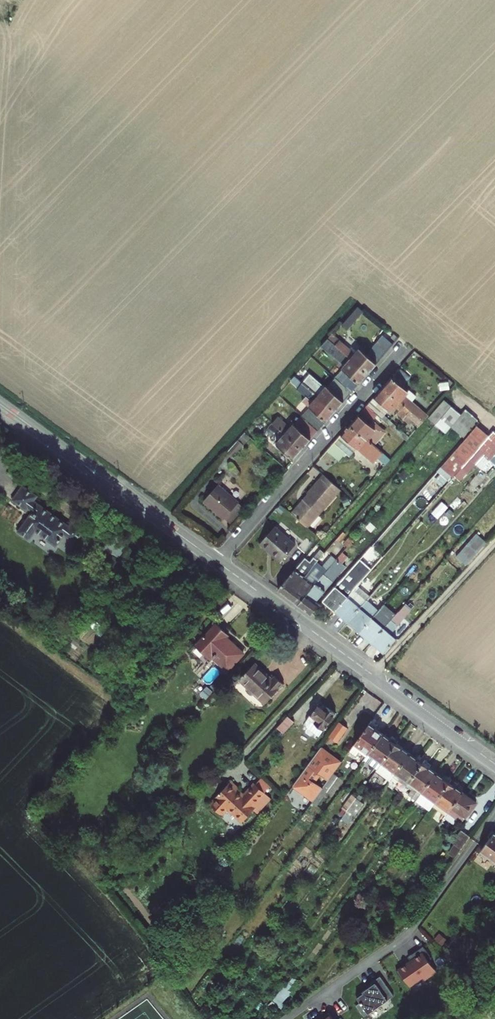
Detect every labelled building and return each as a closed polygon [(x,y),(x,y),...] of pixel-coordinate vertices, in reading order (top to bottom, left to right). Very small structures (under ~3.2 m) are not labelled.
[(359,307),(344,324),(348,328),(364,312),(359,307)] [(368,374),(394,345),(384,336),(367,355),(361,350),(356,355),(332,334),(329,339),(368,374)] [(345,382),(354,390),(368,374),(329,339),(321,347),(324,351),(332,357),(334,355),(341,362),(343,360),(348,364),(343,370),(350,376),(345,382)] [(312,357),(320,364),(324,359),(320,355),(317,352),(312,357)] [(302,369),(295,376),(335,412),(352,393),(343,384),(335,393),(328,387),(323,392),(311,381),(308,384),(305,381),(310,376),(302,369)] [(398,374),(406,382),(411,378),(402,370),(398,374)] [(398,374),(394,379),(403,386),(406,382),(398,374)] [(295,376),(291,381),(300,389),(298,391),(307,398),(308,397),(314,402),(310,406),(326,422),(335,412),(295,376)] [(403,386),(394,379),(393,378),(384,388),(424,422),(429,416),(406,396),(409,392),(403,386)] [(424,422),(384,388),(368,406),(378,415),(400,435),(403,431),(386,416),(391,410),(392,411),(395,408),(399,411),(399,413),(409,422),(413,418),(421,426),(424,422)] [(430,418),(437,424),(452,407),(445,401),(430,418)] [(368,406),(351,425),(381,452),(386,446),(378,439),(377,440),(372,435),(377,429),(370,424),(378,415),(368,406)] [(462,415),(452,407),(437,424),(447,432),(452,426),(462,415)] [(478,421),(466,410),(462,415),(452,426),(464,436),(468,431),(469,431),(478,421)] [(310,412),(305,417),(320,429),(324,424),(310,412)] [(302,449),(318,431),(302,417),(292,429),(278,417),(273,423),(286,435),(302,449)] [(379,459),(386,466),(391,461),(381,452),(351,425),(335,444),(346,454),(350,457),(358,449),(374,464),(379,459)] [(479,450),(490,437),(478,426),(440,470),(452,481),(479,450)] [(245,432),(227,453),(233,458),(251,438),(245,432)] [(491,460),(492,460),(494,456),(494,432),(490,437),(479,450),(491,460)] [(405,433),(402,436),(407,441),(411,438),(405,433)] [(302,449),(286,435),(278,444),(294,459),(302,449)] [(335,444),(322,459),(333,469),(346,454),(335,444)] [(308,527),(341,490),(325,475),(309,493),(310,495),(293,514),(308,527)] [(225,519),(239,504),(218,485),(205,501),(225,519)] [(34,501),(37,497),(23,486),(12,500),(27,511),(28,508),(33,512),(18,531),(30,540),(35,532),(56,546),(64,535),(75,543),(84,530),(73,522),(70,527),(34,501)] [(245,510),(239,504),(225,519),(232,525),(245,510)] [(260,544),(268,551),(270,548),(283,560),(296,545),(275,527),(260,544)] [(119,558),(132,541),(113,528),(101,546),(119,558)] [(473,535),(470,532),(464,539),(467,542),(473,535)] [(474,536),(469,543),(480,551),(485,545),(474,536)] [(312,543),(307,538),(299,547),(306,554),(312,543)] [(473,560),(480,551),(469,543),(461,551),(463,552),(460,557),(468,563),(472,559),(473,560)] [(281,562),(283,560),(270,548),(268,551),(281,562)] [(279,590),(288,597),(318,562),(325,554),(322,551),(316,558),(315,557),(311,562),(306,558),(279,590)] [(343,552),(337,559),(299,604),(312,614),(321,604),(317,601),(346,567),(343,564),(349,557),(343,552)] [(299,604),(337,559),(332,556),(323,566),(318,562),(288,597),(299,604)] [(343,579),(324,601),(334,609),(332,610),(335,613),(355,590),(343,579)] [(371,587),(375,591),(382,584),(377,580),(371,587)] [(359,586),(355,590),(335,613),(337,615),(338,613),(348,622),(366,602),(368,600),(371,596),(359,586)] [(378,612),(380,610),(368,600),(366,602),(378,612)] [(366,602),(348,622),(358,630),(357,631),(360,634),(378,612),(366,602)] [(380,610),(385,615),(393,606),(388,602),(380,610)] [(410,607),(407,604),(392,621),(390,623),(372,643),(382,652),(381,653),(384,656),(389,650),(397,639),(391,634),(398,626),(397,624),(403,616),(402,615),(410,607)] [(392,621),(385,615),(380,610),(378,612),(390,623),(392,621)] [(363,635),(372,643),(390,623),(378,612),(360,634),(361,636),(363,635)] [(243,653),(226,637),(222,634),(225,631),(217,624),(195,646),(210,660),(213,658),(227,671),(243,653)] [(255,664),(240,680),(266,703),(284,684),(275,675),(271,679),(255,664)] [(335,714),(319,703),(304,723),(305,726),(317,735),(321,734),(335,714)] [(288,716),(277,727),(283,734),(294,722),(288,716)] [(340,722),(329,737),(337,743),(348,728),(340,722)] [(367,756),(369,753),(383,735),(369,724),(350,751),(357,756),(360,751),(367,756)] [(379,769),(396,744),(383,735),(369,753),(367,756),(365,759),(379,769)] [(396,773),(410,754),(396,744),(379,769),(392,779),(393,777),(396,773)] [(314,801),(322,789),(314,783),(320,774),(329,781),(334,773),(341,763),(327,752),(325,755),(319,750),(294,786),(314,801)] [(396,773),(409,783),(423,764),(410,754),(396,773)] [(420,796),(437,773),(423,764),(409,783),(407,786),(412,790),(409,795),(417,801),(420,796)] [(329,781),(322,789),(314,801),(313,803),(317,806),(338,777),(334,773),(329,781)] [(393,777),(407,786),(409,783),(396,773),(393,777)] [(436,802),(450,783),(437,773),(420,796),(422,798),(419,802),(425,806),(428,802),(433,806),(436,802)] [(264,778),(257,785),(266,794),(273,787),(264,778)] [(217,798),(211,804),(222,814),(228,808),(242,822),(256,808),(261,813),(273,801),(257,785),(255,784),(243,795),(237,790),(239,788),(231,781),(215,797),(217,798)] [(450,812),(463,793),(450,783),(436,802),(450,812)] [(477,803),(463,793),(450,812),(447,815),(445,818),(453,825),(457,819),(462,823),(477,803)] [(347,812),(352,806),(357,799),(352,796),(343,809),(347,812)] [(352,806),(355,809),(361,802),(357,799),(352,806)] [(436,802),(433,806),(447,815),(450,812),(436,802)] [(352,806),(347,812),(351,815),(355,809),(352,806)] [(455,858),(470,837),(461,831),(452,843),(455,845),(449,854),(455,858)] [(493,831),(489,837),(491,838),(482,850),(494,860),(494,832),(493,831)] [(406,980),(411,987),(424,978),(425,980),(437,972),(430,961),(433,959),(424,947),(409,958),(412,962),(397,972),(404,982),(406,980)] [(178,971),(173,975),(180,985),(184,979),(178,971)] [(367,990),(357,997),(361,1003),(357,1006),(365,1017),(395,997),(381,977),(372,983),(374,987),(368,991),(367,990)] [(273,997),(279,1002),(290,991),(284,985),(273,997)]
